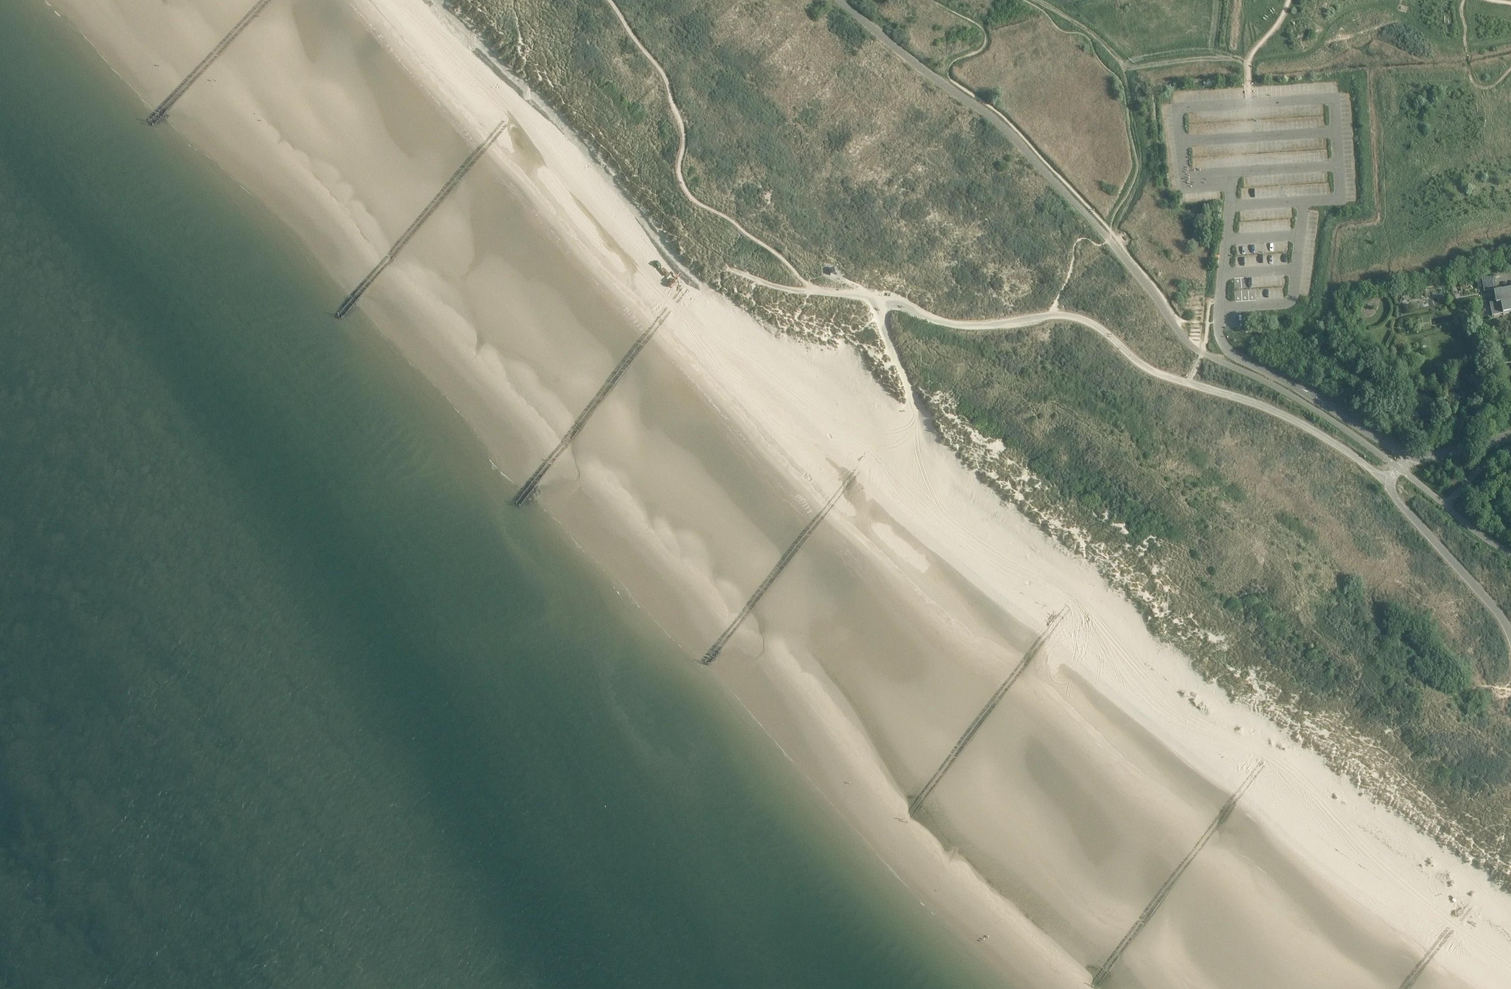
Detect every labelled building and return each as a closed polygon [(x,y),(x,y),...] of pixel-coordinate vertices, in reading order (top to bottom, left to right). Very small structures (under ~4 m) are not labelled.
[(1496,292),(1493,277),(1481,280),(1483,293),(1494,290),(1497,302),(1489,304),(1491,316),(1510,312),(1510,289),(1496,292)]
